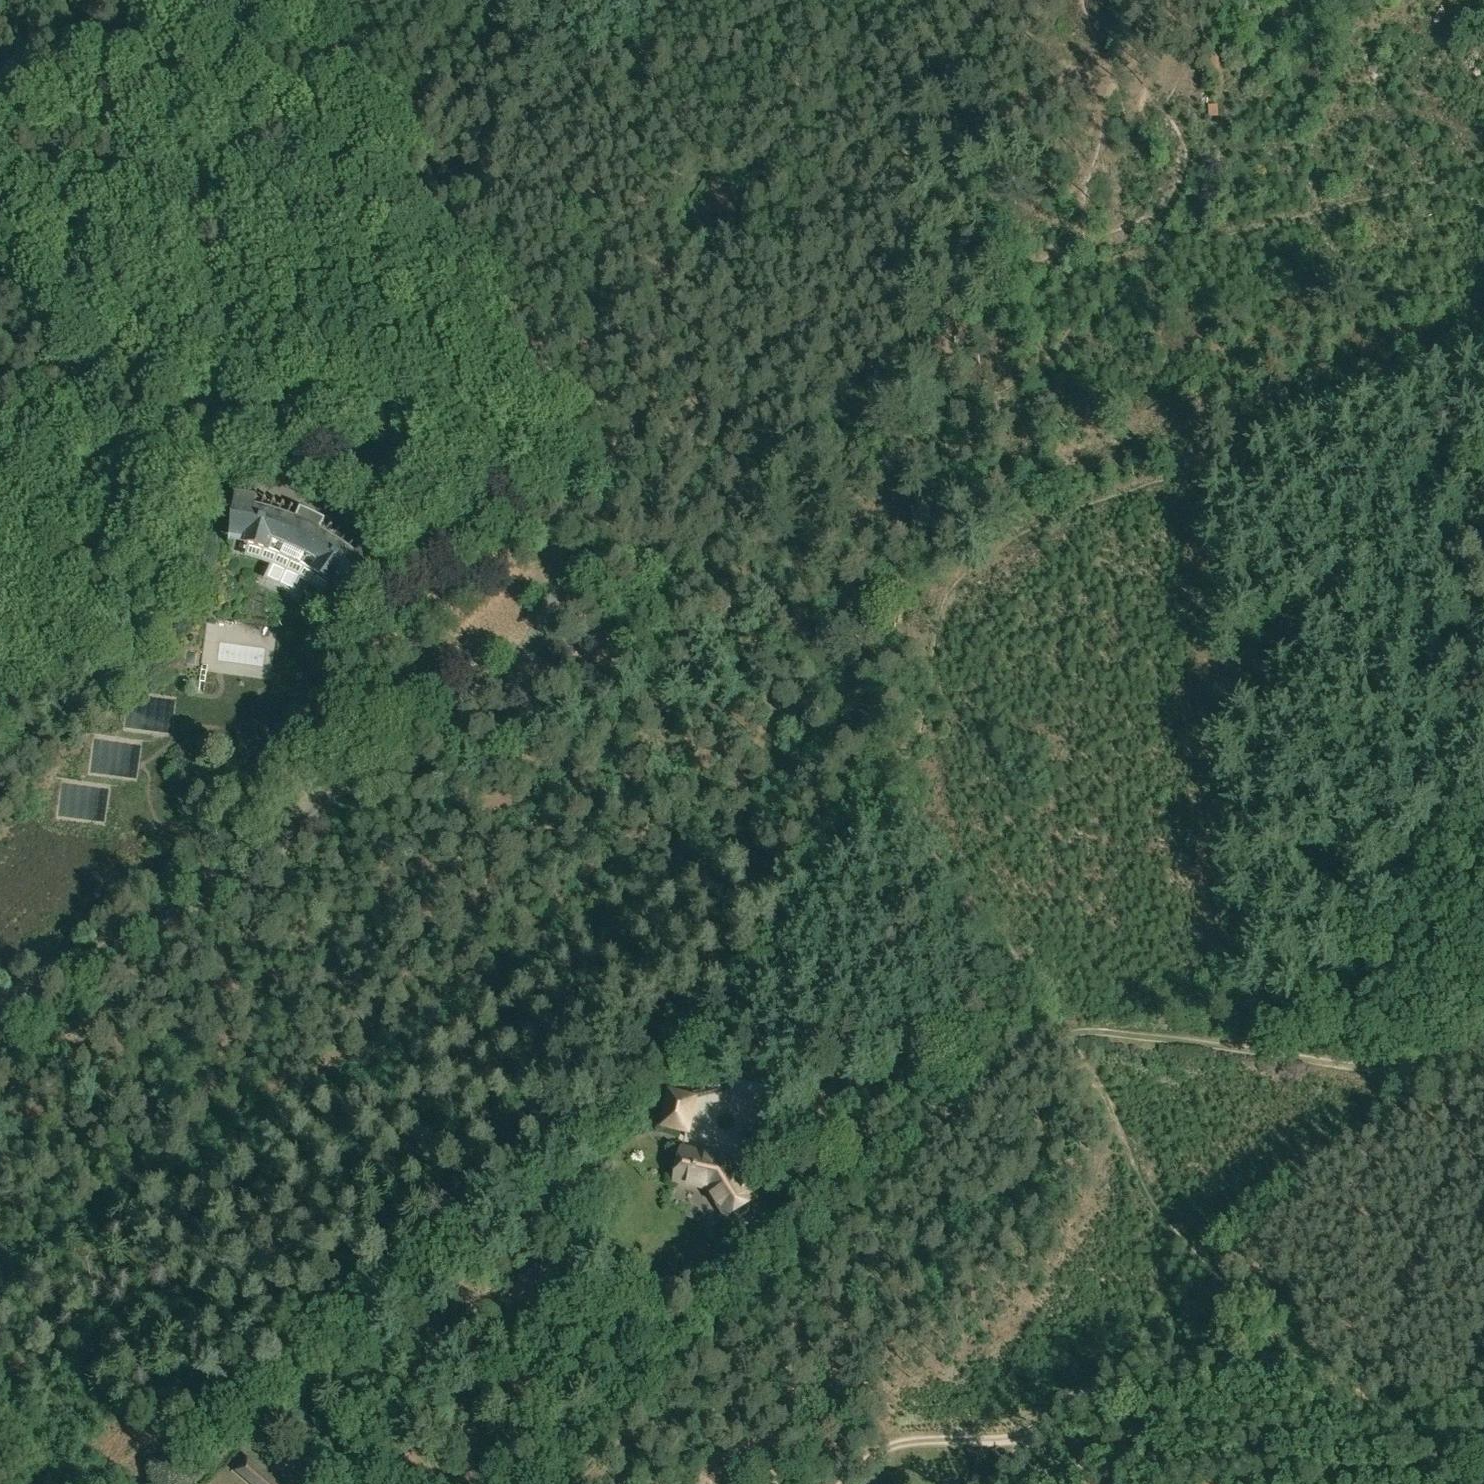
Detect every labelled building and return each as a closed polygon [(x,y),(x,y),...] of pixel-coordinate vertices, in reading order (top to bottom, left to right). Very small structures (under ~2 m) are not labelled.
[(395,315),(389,312),(381,330),(388,332),(395,315)] [(258,496),(235,492),(229,543),(262,549),(292,562),(320,577),(346,598),(380,561),(364,546),(357,554),(341,543),(322,531),(327,521),(301,509),(296,519),(276,511),(256,506),(258,496)] [(694,1099),(671,1094),(664,1125),(687,1130),(694,1099)] [(729,1160),(682,1149),(675,1180),(709,1188),(727,1217),(734,1213),(737,1217),(741,1218),(749,1213),(750,1208),(748,1204),(754,1200),(729,1160)] [(251,1467),(245,1477),(255,1483),(277,1483),(251,1467)]
